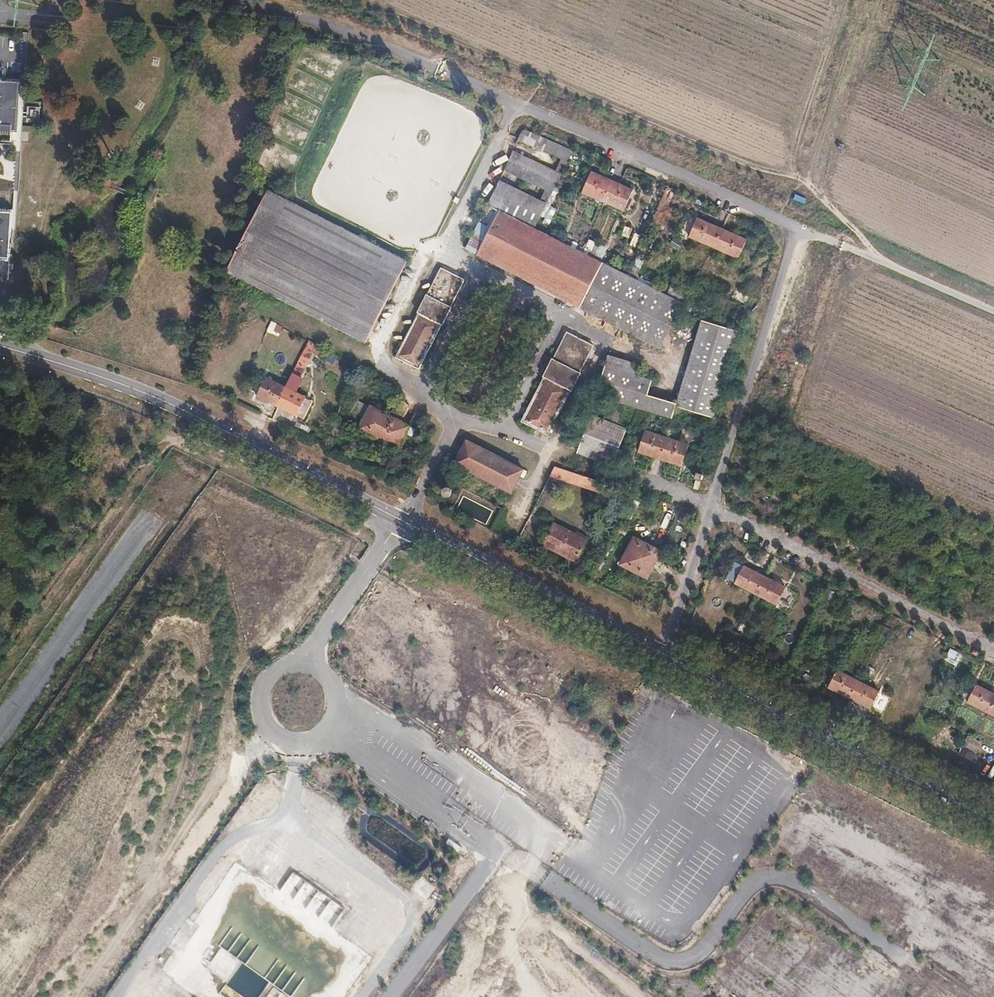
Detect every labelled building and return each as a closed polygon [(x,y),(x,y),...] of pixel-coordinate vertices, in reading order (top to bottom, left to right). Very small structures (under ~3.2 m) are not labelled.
[(0,90),(0,140),(18,142),(22,92),(0,90)] [(524,131),(519,140),(561,158),(571,163),(575,154),(524,131)] [(535,227),(571,163),(561,158),(556,171),(513,150),(504,170),(545,190),(540,200),(500,180),(488,202),(503,211),(535,227)] [(592,171),(583,192),(623,210),(632,189),(592,171)] [(410,264),(274,192),(233,272),(367,344),(410,264)] [(503,211),(480,256),(580,306),(603,261),(535,227),(503,211)] [(0,217),(0,269),(8,269),(9,252),(13,252),(14,237),(10,237),(11,218),(11,217),(0,217)] [(725,229),(700,219),(691,237),(717,249),(725,229)] [(626,225),(623,235),(631,237),(633,227),(626,225)] [(750,239),(725,229),(717,249),(742,259),(750,239)] [(679,299),(603,261),(580,306),(662,348),(668,336),(679,299)] [(430,294),(428,293),(419,312),(421,313),(398,356),(422,369),(444,324),(446,325),(455,308),(453,307),(465,280),(443,268),(430,294)] [(747,303),(749,293),(734,290),(731,299),(747,303)] [(736,330),(704,320),(692,356),(709,362),(724,366),(736,330)] [(267,332),(279,336),(283,325),(272,321),(267,332)] [(555,359),(554,358),(545,377),(546,378),(523,422),(550,435),(574,390),(575,392),(584,374),(582,373),(596,346),(569,332),(555,359)] [(310,340),(287,387),(295,391),(313,354),(326,361),(331,350),(310,340)] [(636,376),(639,365),(608,355),(596,395),(672,418),(676,403),(647,395),(651,380),(636,376)] [(709,362),(692,356),(678,400),(676,405),(708,416),(724,366),(709,362)] [(287,387),(267,377),(258,396),(278,406),(287,387)] [(295,391),(287,387),(278,406),(306,419),(315,400),(295,391)] [(412,427),(373,406),(361,430),(399,449),(412,427)] [(613,464),(627,426),(592,413),(578,451),(613,464)] [(671,439),(645,430),(638,452),(663,461),(671,439)] [(689,445),(671,439),(663,461),(682,467),(689,445)] [(456,464),(458,465),(512,492),(514,493),(525,470),(468,441),(456,464)] [(589,540),(555,524),(545,545),(578,561),(589,540)] [(664,550),(636,536),(622,564),(650,578),(664,550)] [(766,576),(744,566),(736,583),(757,594),(766,576)] [(787,587),(766,576),(757,594),(777,603),(787,587)] [(744,620),(739,618),(733,632),(737,634),(744,620)] [(749,623),(744,620),(737,634),(742,637),(749,623)] [(946,661),(959,665),(962,653),(950,649),(946,661)] [(859,679),(838,669),(830,687),(850,697),(859,679)] [(880,690),(859,679),(850,697),(871,708),(880,690)] [(977,684),(968,701),(990,712),(993,705),(993,693),(977,684)] [(977,739),(973,737),(965,750),(969,753),(972,747),(977,739)] [(981,741),(977,739),(972,747),(969,753),(974,755),(981,741)] [(319,879),(332,867),(323,858),(310,870),(319,879)] [(293,872),(282,891),(297,900),(302,892),(323,904),(328,895),(308,884),(310,881),(293,872)] [(341,896),(350,886),(340,877),(331,887),(341,896)] [(412,890),(428,901),(437,888),(421,877),(412,890)] [(334,899),(319,916),(331,926),(346,910),(334,899)] [(433,917),(440,907),(435,903),(428,913),(433,917)] [(257,989),(255,986),(268,979),(239,963),(221,995),(225,996),(252,996),(257,989)]
